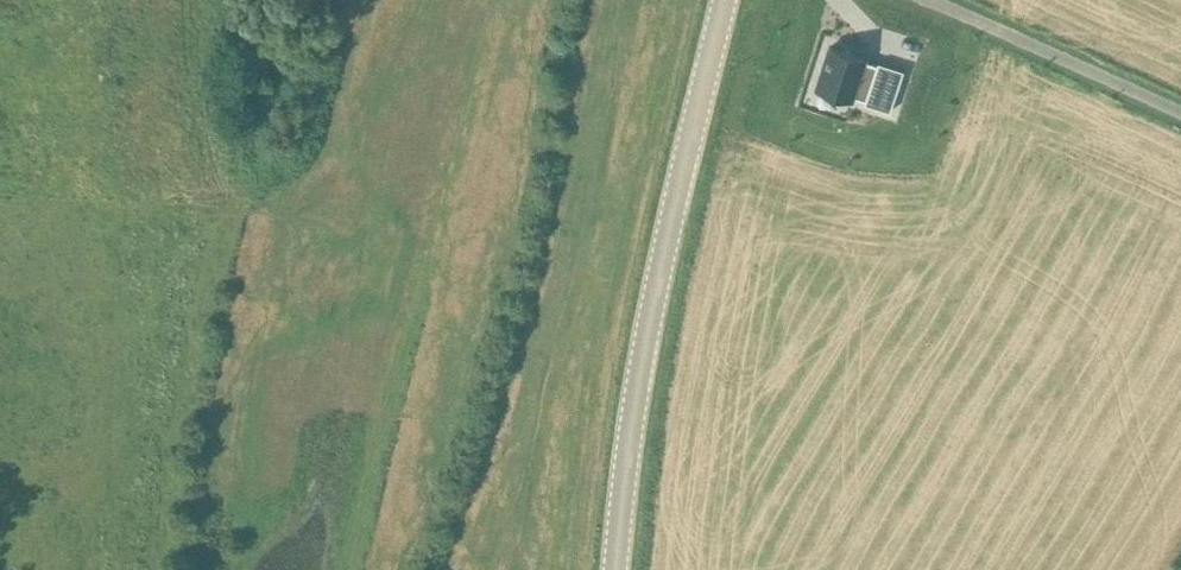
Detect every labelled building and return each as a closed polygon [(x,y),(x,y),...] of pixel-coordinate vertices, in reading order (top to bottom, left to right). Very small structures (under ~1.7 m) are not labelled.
[(862,59),(830,47),(817,79),(849,92),(862,59)]
